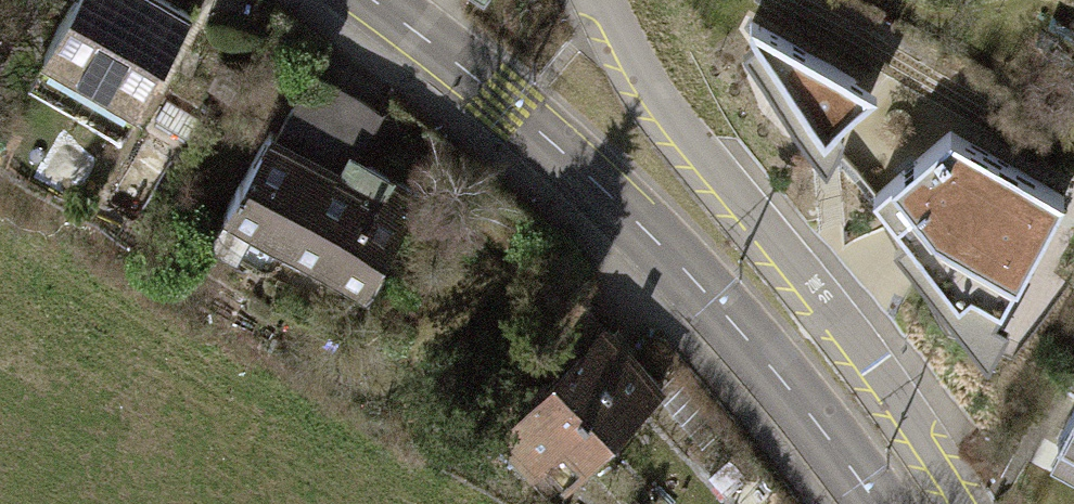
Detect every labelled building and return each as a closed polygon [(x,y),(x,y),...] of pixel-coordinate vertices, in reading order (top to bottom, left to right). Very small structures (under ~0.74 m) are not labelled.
[(41,51),(90,78),(74,105),(119,131),(188,11),(170,0),(71,0),(41,51)] [(824,137),(872,92),(749,23),(824,137)] [(308,80),(276,132),(338,169),(350,148),(370,116),(308,80)] [(418,189),(350,148),(338,169),(276,132),(271,129),(225,205),(359,286),(418,189)] [(1064,199),(952,135),(875,195),(960,299),(972,289),(1002,306),(1064,199)] [(657,384),(598,324),(555,366),(507,415),(567,474),(657,384)] [(1073,449),(1073,400),(1053,437),(1073,449)]
